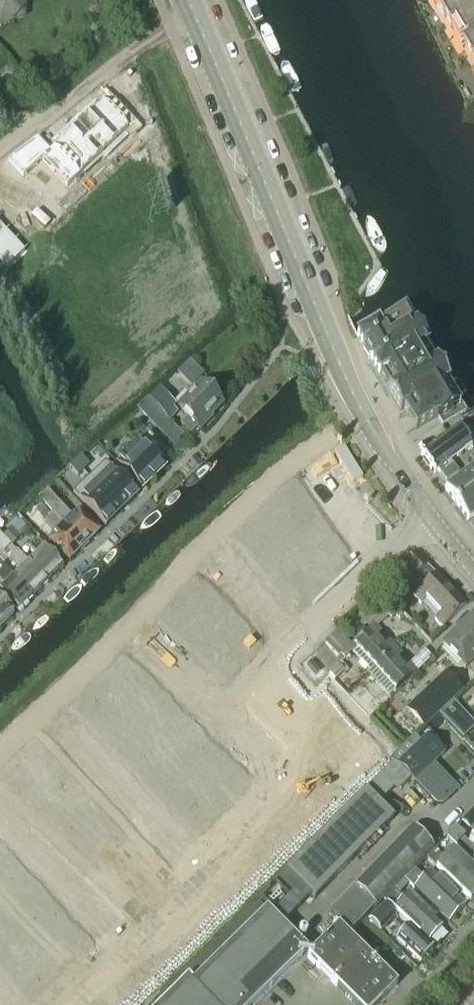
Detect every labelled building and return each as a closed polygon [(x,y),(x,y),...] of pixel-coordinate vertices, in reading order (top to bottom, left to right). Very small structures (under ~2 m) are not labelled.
[(27,5),(27,0),(0,0),(0,29),(1,30),(7,29),(12,28),(19,24),(24,17),(27,11),(27,6),(27,5)] [(465,58),(468,56),(473,67),(473,0),(430,0),(465,58)] [(0,160),(0,164),(20,185),(42,164),(68,192),(130,133),(103,104),(51,153),(33,135),(0,160)] [(10,263),(24,252),(0,223),(0,251),(10,263)] [(405,309),(357,337),(365,352),(363,353),(368,362),(370,361),(400,412),(403,410),(416,430),(438,418),(443,426),(465,413),(405,309)] [(201,429),(212,418),(210,415),(221,403),(203,385),(180,409),(189,417),(182,425),(191,434),(198,427),(201,429)] [(160,392),(150,402),(164,416),(174,406),(160,392)] [(155,409),(144,419),(173,448),(183,437),(155,409)] [(421,455),(435,474),(438,471),(446,482),(459,473),(451,462),(470,448),(472,451),(473,449),(473,439),(470,433),(465,436),(459,428),(421,455)] [(139,444),(117,466),(142,492),(165,469),(157,460),(166,452),(149,435),(143,429),(134,438),(139,444)] [(332,451),(296,476),(309,496),(346,471),(332,451)] [(81,458),(75,464),(83,472),(89,467),(81,458)] [(105,463),(89,478),(121,511),(137,496),(105,463)] [(75,464),(69,470),(78,478),(83,472),(75,464)] [(445,489),(468,522),(473,517),(473,469),(445,489)] [(346,471),(309,496),(323,516),(359,491),(346,471)] [(89,478),(73,494),(105,527),(121,511),(89,478)] [(72,519),(49,495),(47,493),(38,501),(53,517),(84,548),(99,533),(79,513),(72,519)] [(290,504),(280,512),(286,518),(295,510),(290,504)] [(50,516),(42,507),(35,514),(44,522),(50,516)] [(295,510),(286,518),(291,524),(301,516),(295,510)] [(276,516),(267,525),(272,531),(281,522),(276,516)] [(69,562),(80,551),(84,548),(53,517),(45,524),(56,535),(49,542),(69,562)] [(281,522),(272,531),(278,537),(287,528),(281,522)] [(239,529),(207,559),(223,577),(255,547),(239,529)] [(12,530),(3,538),(10,546),(19,537),(12,530)] [(4,552),(10,546),(3,538),(0,535),(0,548),(4,552)] [(322,539),(313,548),(319,553),(328,545),(322,539)] [(47,584),(58,572),(63,568),(37,541),(28,550),(36,558),(29,564),(47,584)] [(328,545),(319,553),(324,559),(333,551),(328,545)] [(255,547),(223,577),(239,594),(271,564),(255,547)] [(32,598),(43,588),(47,584),(29,564),(17,552),(10,559),(22,572),(14,579),(32,598)] [(309,552),(299,560),(305,566),(314,558),(309,552)] [(411,583),(429,566),(417,552),(398,569),(411,583)] [(314,558),(305,566),(310,572),(320,564),(314,558)] [(271,564),(239,594),(256,612),(288,582),(271,564)] [(17,613),(32,598),(14,579),(0,565),(0,566),(0,579),(7,586),(0,593),(0,596),(17,613)] [(425,602),(432,609),(439,616),(435,621),(442,629),(466,606),(436,576),(413,598),(420,606),(425,602)] [(288,582),(256,612),(272,630),(304,600),(288,582)] [(180,590),(147,621),(164,640),(165,639),(197,610),(198,609),(180,590)] [(13,618),(0,604),(0,630),(13,618)] [(395,607),(373,627),(375,629),(388,617),(391,620),(396,616),(399,620),(403,616),(395,607)] [(197,610),(165,639),(181,656),(212,626),(197,610)] [(443,647),(466,670),(473,662),(473,616),(443,647)] [(181,656),(180,657),(195,673),(228,643),(212,626),(181,656)] [(352,646),(341,657),(345,662),(353,654),(370,673),(395,650),(375,629),(373,627),(370,629),(352,646)] [(337,630),(323,643),(338,659),(341,657),(352,646),(337,630)] [(228,643),(195,673),(211,690),(212,689),(243,660),(228,643)] [(144,647),(135,656),(141,662),(150,653),(144,647)] [(370,673),(368,674),(389,697),(416,672),(409,665),(395,650),(370,673)] [(150,653),(141,662),(146,668),(156,659),(150,653)] [(131,660),(122,668),(127,674),(136,666),(131,660)] [(243,660),(212,689),(227,706),(259,677),(243,660)] [(136,666),(127,674),(133,680),(142,672),(136,666)] [(96,669),(62,700),(80,719),(81,718),(112,688),(113,687),(96,669)] [(259,677),(227,706),(243,723),(274,693),(259,677)] [(450,702),(460,693),(446,678),(409,712),(423,728),(439,713),(450,702)] [(175,681),(166,689),(172,695),(181,686),(175,681)] [(181,686),(172,695),(177,701),(187,692),(181,686)] [(112,688),(81,718),(94,732),(125,702),(112,688)] [(157,688),(148,696),(153,702),(163,694),(157,688)] [(274,693),(243,723),(258,739),(290,710),(274,693)] [(163,694),(153,702),(159,708),(168,700),(163,694)] [(125,702),(94,732),(107,746),(138,716),(125,702)] [(439,713),(453,727),(464,716),(450,702),(439,713)] [(258,739),(257,740),(274,759),(308,728),(291,709),(290,710),(258,739)] [(206,714),(197,722),(203,728),(212,720),(206,714)] [(138,716),(107,746),(120,760),(151,730),(138,716)] [(183,716),(174,725),(179,731),(189,722),(183,716)] [(212,720),(203,728),(208,734),(218,726),(212,720)] [(189,722),(179,731),(185,736),(194,728),(189,722)] [(151,730),(120,760),(133,774),(164,745),(151,730)] [(416,735),(390,759),(394,763),(411,780),(415,783),(437,806),(442,805),(458,790),(445,776),(438,782),(427,771),(444,754),(443,752),(446,750),(436,739),(433,742),(428,736),(422,742),(416,735)] [(133,774),(132,775),(147,791),(148,790),(179,760),(164,745),(133,774)] [(211,746),(202,754),(207,760),(216,752),(211,746)] [(238,747),(228,756),(234,762),(243,753),(238,747)] [(216,752),(207,760),(213,766),(222,758),(216,752)] [(0,763),(0,794),(25,771),(26,770),(10,753),(0,763)] [(243,753),(234,762),(239,768),(249,759),(243,753)] [(179,760),(148,790),(161,804),(192,774),(179,760)] [(397,786),(401,790),(411,780),(394,763),(365,791),(379,805),(397,786)] [(229,766),(220,775),(226,780),(235,772),(229,766)] [(0,794),(0,808),(9,817),(40,788),(25,771),(0,794)] [(192,774),(161,804),(174,818),(205,788),(192,774)] [(40,788),(9,817),(24,834),(56,805),(57,804),(41,787),(40,788)] [(174,818),(169,822),(186,841),(223,806),(206,788),(205,788),(174,818)] [(315,900),(394,820),(365,792),(285,873),(310,897),(311,896),(315,900)] [(56,805),(24,834),(40,850),(71,821),(56,805)] [(473,825),(473,809),(461,822),(469,830),(473,825)] [(71,821),(40,850),(55,867),(87,838),(88,837),(72,820),(71,821)] [(446,837),(473,864),(473,851),(464,840),(465,839),(455,828),(446,837)] [(383,901),(389,896),(389,895),(393,891),(395,889),(402,881),(432,850),(412,829),(330,914),(351,934),(383,901)] [(87,838),(55,867),(71,884),(102,855),(87,838)] [(0,845),(0,856),(9,848),(4,842),(0,845)] [(0,856),(6,862),(15,854),(9,848),(0,856)] [(426,858),(471,903),(473,899),(473,873),(453,852),(445,860),(434,850),(426,858)] [(102,855),(71,884),(86,901),(118,871),(102,855)] [(86,901),(85,902),(102,919),(139,885),(123,867),(118,871),(86,901)] [(424,880),(414,870),(404,880),(449,924),(465,907),(431,873),(424,880)] [(285,923),(310,897),(285,873),(260,899),(285,923)] [(35,875),(25,884),(31,890),(40,881),(35,875)] [(12,878),(3,887),(8,893),(18,884),(12,878)] [(40,881),(31,890),(37,896),(46,887),(40,881)] [(402,881),(395,889),(400,894),(407,887),(402,881)] [(18,884),(8,893),(14,899),(23,890),(18,884)] [(409,926),(428,944),(443,928),(410,896),(404,901),(393,891),(389,895),(389,896),(383,901),(386,903),(398,915),(409,926)] [(386,903),(368,921),(374,927),(379,933),(398,915),(386,903)] [(308,951),(266,912),(258,904),(184,978),(187,981),(162,1004),(253,1004),(308,951)] [(39,908),(30,916),(36,922),(45,914),(39,908)] [(66,909),(56,917),(62,923),(71,915),(66,909)] [(45,914),(36,922),(41,928),(51,920),(45,914)] [(71,915),(62,923),(68,929),(77,921),(71,915)] [(0,928),(0,956),(22,936),(8,921),(0,928)] [(434,949),(428,944),(409,926),(396,939),(421,963),(434,949)] [(307,958),(354,1004),(378,1004),(397,986),(338,927),(307,958)] [(59,929),(50,937),(55,943),(64,935),(59,929)] [(0,956),(0,975),(4,980),(35,950),(22,936),(0,956)] [(35,950),(4,980),(19,996),(52,966),(36,949),(35,950)]
